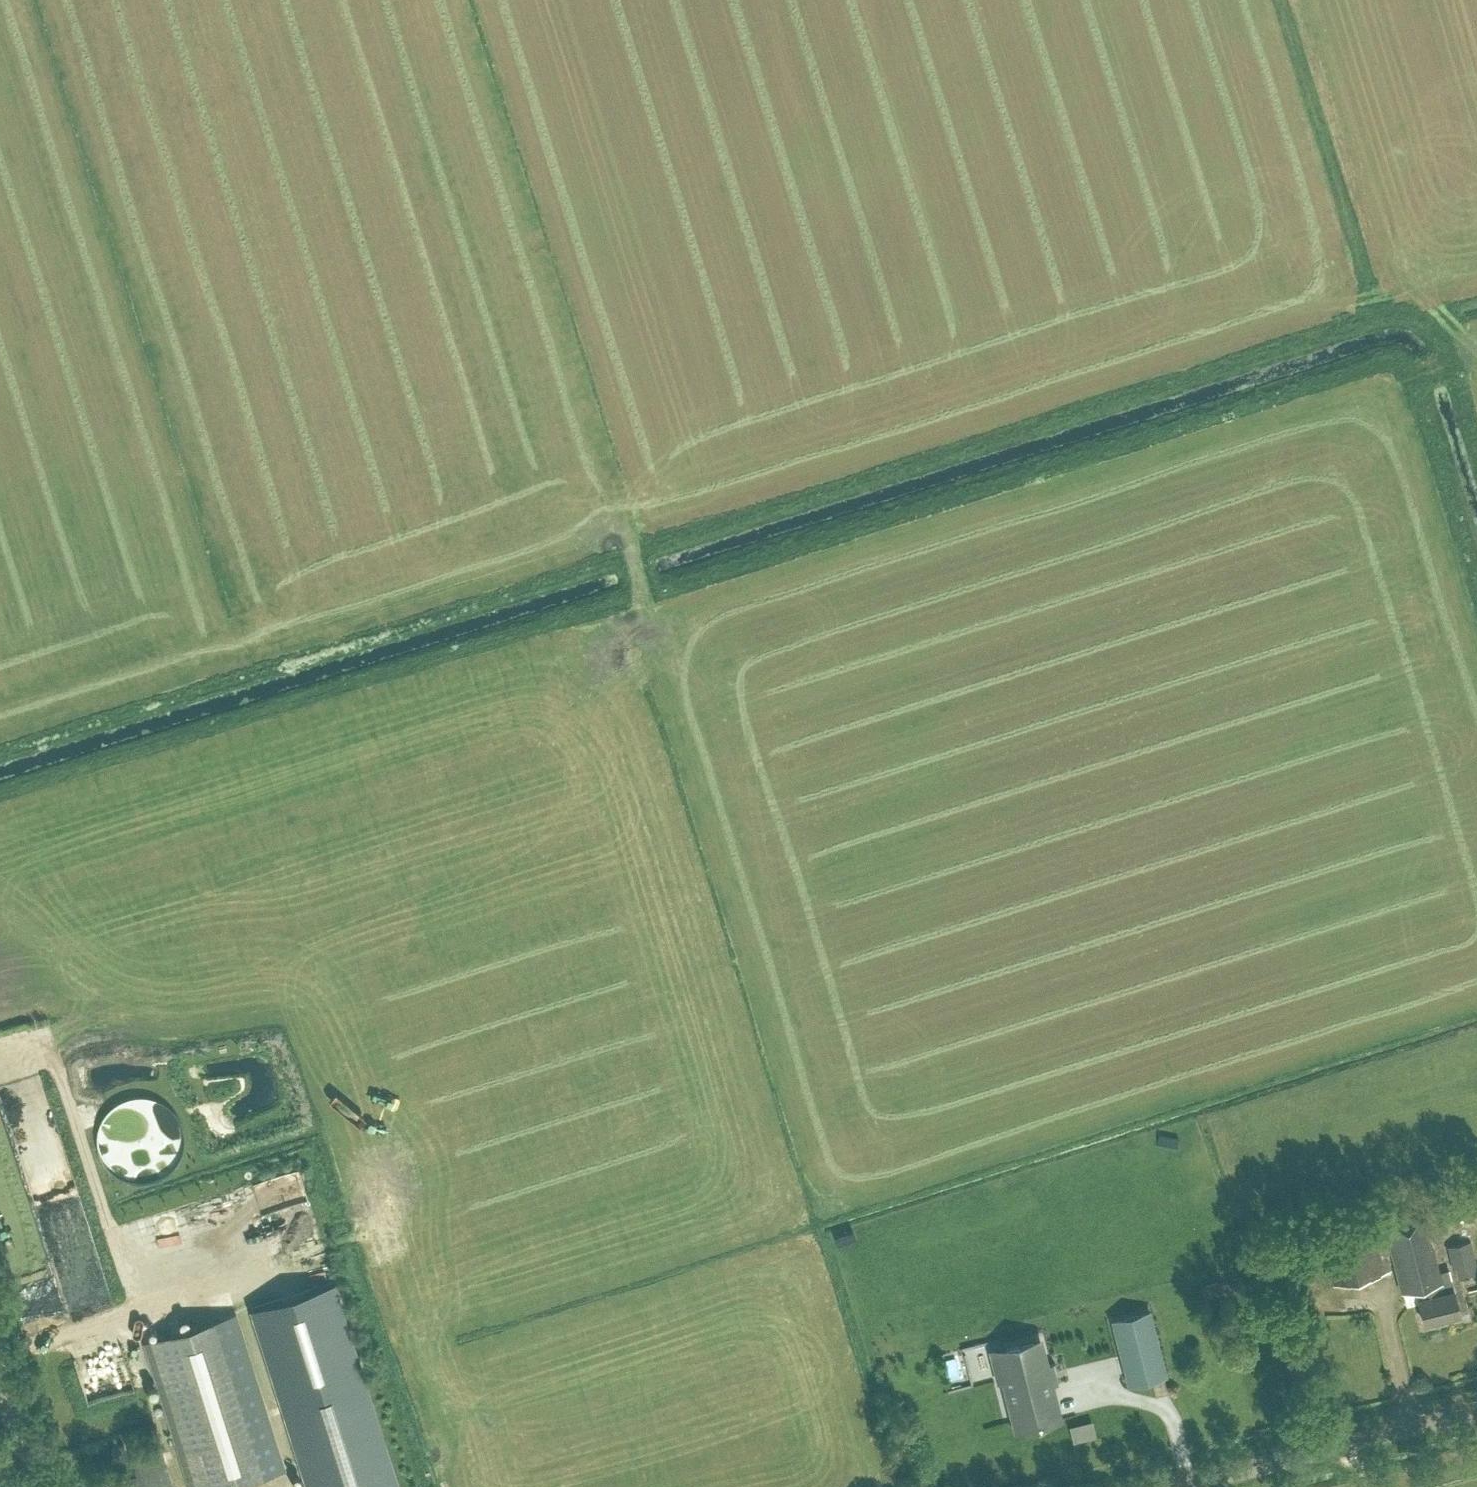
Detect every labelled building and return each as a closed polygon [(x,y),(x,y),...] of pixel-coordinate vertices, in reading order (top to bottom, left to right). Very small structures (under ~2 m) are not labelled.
[(1438,1271),(1425,1216),(1386,1225),(1390,1243),(1385,1244),(1381,1227),(1323,1241),(1333,1282),(1391,1268),(1387,1251),(1392,1250),(1402,1290),(1403,1290),(1406,1302),(1418,1299),(1424,1320),(1427,1319),(1428,1322),(1437,1320),(1436,1317),(1447,1315),(1447,1318),(1456,1315),(1455,1312),(1459,1311),(1453,1288),(1448,1269),(1438,1271)] [(64,1309),(103,1299),(84,1230),(45,1241),(64,1309)] [(1471,1238),(1447,1244),(1452,1266),(1456,1265),(1458,1275),(1476,1271),(1476,1267),(1471,1238)] [(48,1299),(44,1254),(11,1257),(15,1302),(48,1299)] [(1166,1369),(1150,1308),(1115,1317),(1121,1343),(1127,1342),(1136,1377),(1166,1369)] [(213,1317),(142,1340),(189,1486),(220,1486),(263,1473),(213,1317)] [(297,1333),(313,1353),(334,1337),(318,1317),(297,1333)] [(980,1333),(957,1340),(968,1376),(991,1370),(980,1333)] [(1005,1374),(1018,1426),(1057,1416),(1037,1338),(998,1348),(999,1351),(1003,1349),(1009,1373),(1005,1374)] [(280,1405),(306,1486),(399,1486),(365,1378),(280,1405)] [(159,1442),(128,1452),(135,1470),(85,1486),(174,1486),(159,1442)]
